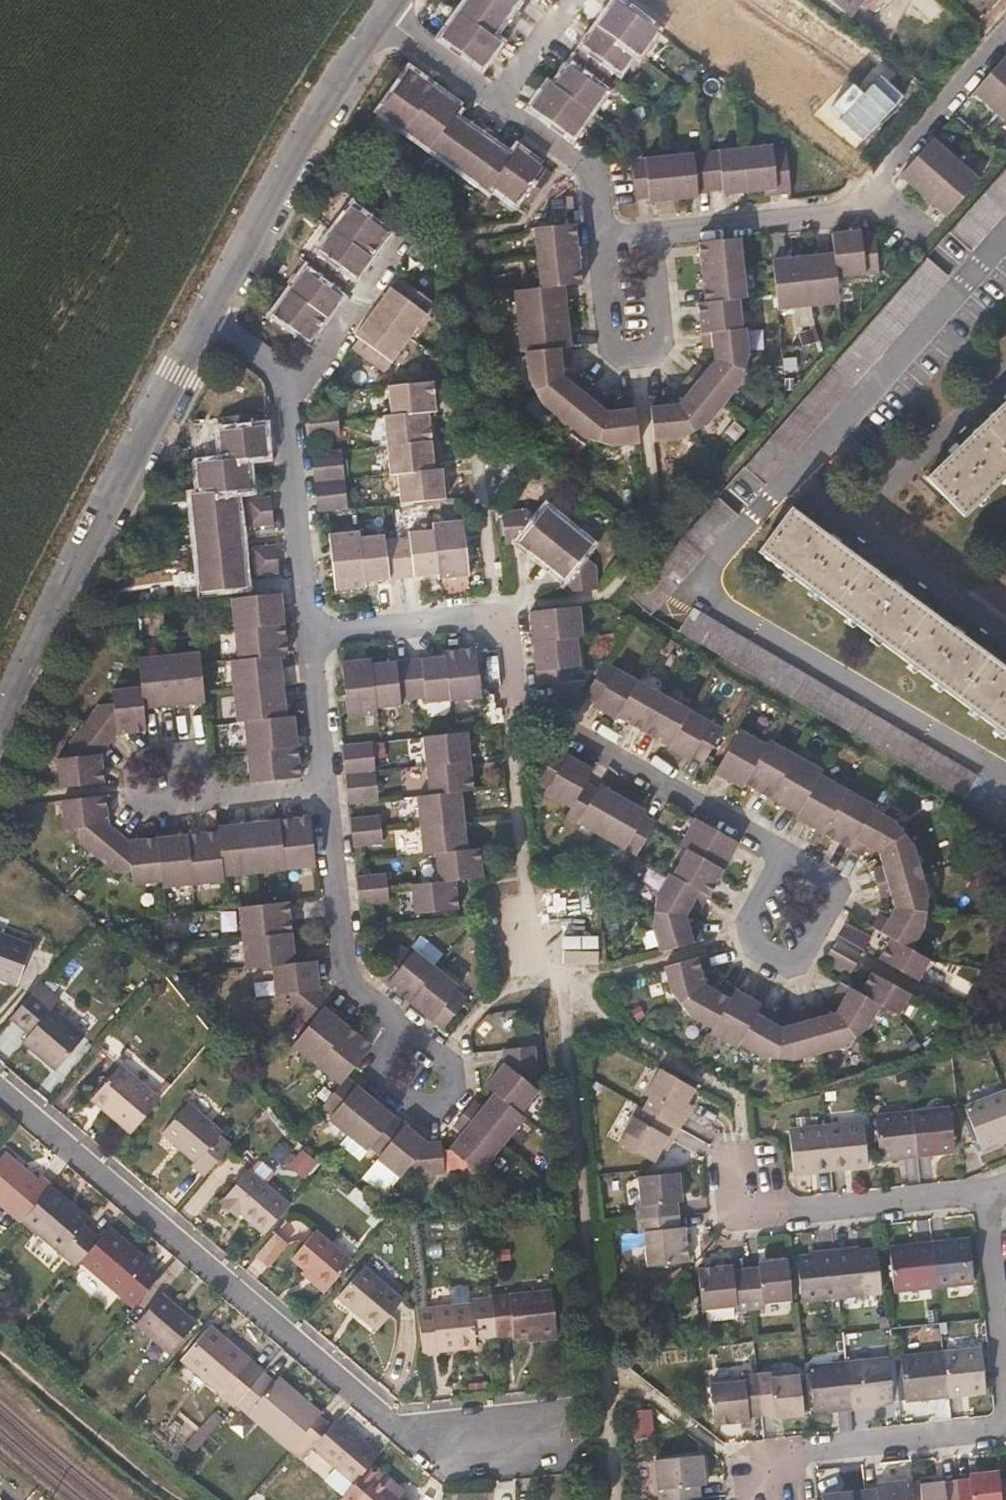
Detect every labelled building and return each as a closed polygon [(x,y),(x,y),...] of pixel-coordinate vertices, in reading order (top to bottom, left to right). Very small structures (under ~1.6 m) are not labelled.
[(463,12),(444,37),(482,65),(501,40),(493,34),(504,18),(513,25),(523,12),(532,0),(472,0),(463,12)] [(661,31),(619,0),(600,25),(580,53),(555,86),(551,83),(532,107),(574,138),(593,112),(608,91),(604,88),(612,77),(619,67),(624,70),(636,52),(642,56),(661,31)] [(973,90),(997,110),(1005,118),(1005,53),(973,90)] [(488,187),(492,182),(511,157),(495,145),(501,136),(488,126),(474,116),(468,125),(451,114),(457,104),(434,88),(409,71),(380,110),(405,127),(429,145),(459,166),(488,187)] [(854,83),(829,109),(862,141),(905,98),(881,75),(864,92),(854,83)] [(957,155),(934,135),(902,172),(925,191),(949,211),(980,176),(957,155)] [(775,145),(746,148),(709,151),(672,155),(632,159),(635,198),(650,196),(651,201),(676,198),(699,196),(699,192),(713,191),(726,189),(726,194),(750,192),(779,189),(780,194),(794,192),(790,148),(776,149),(775,145)] [(511,157),(492,182),(514,198),(518,193),(532,203),(553,173),(518,148),(511,157)] [(950,231),(972,251),(1005,212),(1005,167),(950,231)] [(392,221),(361,199),(316,263),(294,294),(270,326),(302,349),(309,338),(313,341),(328,319),(342,298),(339,296),(347,285),(355,274),(358,276),(372,257),(389,233),(385,230),(392,221)] [(568,284),(584,283),(581,252),(578,221),(537,225),(540,256),(543,286),(519,289),(521,318),(524,348),(528,348),(531,372),(536,386),(542,402),(562,418),(585,437),(598,442),(615,449),(641,446),(636,402),(622,404),(622,413),(609,414),(595,402),(601,394),(590,385),(580,376),(575,382),(566,375),(564,358),(575,357),(574,343),(571,313),(568,284)] [(838,251),(840,270),(878,266),(874,233),(864,234),(864,229),(836,231),(838,251)] [(747,265),(744,236),(705,240),(707,268),(710,298),(704,298),(706,329),(708,342),(715,342),(716,355),(708,367),(700,361),(691,373),(681,386),(689,393),(681,405),(666,406),(665,400),(651,401),(655,444),(683,441),(698,431),(711,422),(727,401),(746,375),(748,365),(752,353),(749,325),(746,325),(743,294),(750,294),(747,265)] [(436,252),(427,246),(418,258),(426,264),(436,252)] [(843,300),(840,270),(838,251),(809,254),(778,257),(782,306),(814,303),(843,300)] [(949,276),(927,257),(745,466),(766,484),(949,276)] [(412,339),(436,304),(408,284),(399,295),(394,292),(378,314),(360,338),(364,341),(358,350),(388,371),(412,339)] [(437,411),(434,384),(392,388),(395,416),(387,417),(390,445),(393,473),(401,472),(403,501),(446,496),(443,468),(436,469),(433,441),(431,412),(437,411)] [(985,408),(1005,429),(1005,388),(985,408)] [(1005,463),(1005,429),(985,408),(931,464),(968,501),(1005,463)] [(343,410),(312,413),(314,425),(315,439),(345,436),(344,422),(343,410)] [(199,464),(203,496),(238,492),(253,490),(250,459),(270,457),(267,428),(262,428),(260,416),(223,419),(227,461),(199,464)] [(347,453),(316,455),(318,470),(319,483),(319,485),(320,500),(322,513),(353,511),(351,496),(350,482),(348,467),(347,453)] [(240,514),(238,492),(203,496),(193,497),(195,518),(198,541),(200,563),(202,584),(246,580),(244,558),(242,536),(240,514)] [(274,496),(245,499),(247,513),(248,526),(277,523),(275,509),(274,496)] [(739,515),(718,496),(631,595),(652,613),(739,515)] [(793,497),(760,541),(833,596),(866,553),(793,497)] [(530,506),(504,508),(508,540),(522,539),(545,558),(568,578),(570,591),(601,588),(598,561),(586,552),(594,542),(573,525),(551,507),(543,516),(530,506)] [(467,546),(464,520),(433,523),(434,529),(411,531),(411,536),(398,537),(385,539),(385,534),(360,536),(359,531),(332,534),(335,561),(338,589),(365,586),(365,581),(402,577),(438,574),(439,578),(470,575),(467,546)] [(281,566),(280,554),(279,540),(250,544),(251,557),(252,569),(281,566)] [(866,553),(833,596),(895,643),(928,598),(866,553)] [(234,590),(237,623),(240,655),(233,656),(236,688),(239,718),(246,717),(249,749),(253,781),(299,777),(301,775),(298,744),(294,713),(288,714),(285,683),(283,651),(289,650),(286,618),(283,586),(234,590)] [(928,598),(895,643),(958,688),(990,644),(928,598)] [(589,635),(586,605),(536,609),(539,640),(544,682),(560,681),(561,693),(589,691),(588,678),(583,679),(582,665),(586,665),(583,635),(589,635)] [(694,607),(680,631),(965,799),(979,776),(694,607)] [(958,688),(1005,722),(1005,656),(990,644),(958,688)] [(484,698),(479,647),(447,651),(447,656),(410,659),(372,662),(372,657),(343,660),(345,685),(348,710),(377,707),(376,701),(397,699),(397,695),(414,693),(428,691),(429,697),(451,694),(451,701),(484,698)] [(200,649),(171,652),(139,654),(141,683),(113,685),(114,696),(100,698),(83,721),(70,739),(71,753),(57,754),(60,783),(101,778),(98,751),(108,739),(117,728),(145,726),(144,706),(175,703),(205,700),(200,649)] [(644,683),(611,664),(591,697),(604,705),(602,709),(621,721),(623,718),(649,733),(675,748),(674,751),(694,762),(696,758),(708,765),(728,732),(696,713),(670,698),(644,683)] [(475,761),(472,732),(429,736),(432,765),(435,795),(424,797),(427,824),(430,854),(442,853),(445,882),(417,885),(420,912),(461,908),(459,881),(476,878),(486,877),(483,848),(471,850),(468,820),(465,793),(478,791),(475,761)] [(562,743),(550,735),(535,761),(547,768),(539,781),(552,788),(549,792),(573,806),(569,815),(602,834),(638,854),(657,821),(647,815),(649,810),(624,796),(602,783),(599,788),(587,781),(594,769),(558,749),(562,743)] [(773,746),(770,751),(744,736),(721,777),(745,792),(749,787),(777,803),(803,817),(800,823),(827,839),(852,854),(864,861),(870,852),(881,860),(882,862),(884,871),(878,873),(882,887),(886,900),(894,898),(897,910),(891,921),(882,915),(874,929),(894,941),(883,961),(918,982),(930,961),(912,951),(926,927),(929,915),(933,899),(925,875),(917,849),(902,837),(890,827),(873,817),(876,812),(851,798),(824,782),(826,777),(800,762),(773,746)] [(347,779),(349,794),(378,792),(377,776),(376,762),(374,750),(373,737),(344,739),(345,752),(346,764),(347,779)] [(105,821),(102,794),(63,798),(65,827),(77,826),(78,840),(98,856),(114,869),(131,868),(132,882),(161,880),(161,886),(192,884),(223,881),(223,876),(254,873),(284,870),(312,867),(308,818),(279,820),(249,823),(219,826),(219,830),(188,833),(156,836),(127,839),(117,831),(105,821)] [(380,806),(350,808),(351,822),(353,836),(355,836),(382,833),(381,819),(380,806)] [(741,845),(697,820),(682,846),(690,851),(675,877),(662,899),(658,912),(654,927),(660,952),(704,940),(700,925),(690,928),(687,917),(695,904),(703,909),(710,898),(725,872),(741,845)] [(385,863),(355,866),(357,878),(358,890),(387,887),(386,874),(385,863)] [(293,962),(290,932),(288,903),(240,907),(242,936),(245,966),(273,964),(275,992),(287,991),(289,1006),(310,1024),(292,1045),(316,1065),(340,1084),(322,1107),(332,1115),(329,1119),(348,1135),(366,1150),(370,1145),(380,1153),(376,1158),(398,1176),(407,1166),(417,1175),(444,1171),(441,1141),(425,1142),(403,1125),(375,1102),(345,1079),(372,1046),(348,1026),(325,1006),(331,999),(318,987),(315,960),(293,962)] [(874,939),(848,924),(841,937),(867,952),(874,939)] [(15,986),(30,947),(0,935),(0,980),(15,986)] [(457,988),(435,969),(415,953),(411,957),(400,947),(376,975),(408,1001),(440,1028),(464,1000),(453,992),(457,988)] [(860,965),(833,950),(827,962),(853,977),(860,965)] [(712,969),(708,955),(664,967),(672,993),(679,1002),(687,1011),(712,1026),(710,1031),(735,1046),(738,1041),(759,1054),(776,1058),(795,1062),(818,1056),(842,1051),(856,1038),(870,1026),(882,1004),(900,1014),(911,995),(875,974),(864,994),(845,983),(837,996),(847,1002),(840,1015),(826,1018),(824,1009),(807,1012),(793,1015),(795,1024),(781,1027),(768,1020),(773,1011),(760,1003),(734,988),(721,981),(716,990),(705,984),(703,971),(712,969)] [(53,1013),(28,1045),(60,1072),(86,1040),(53,1013)] [(489,1083),(498,1091),(485,1106),(477,1099),(466,1112),(453,1126),(463,1135),(451,1148),(481,1172),(504,1144),(527,1114),(522,1110),(539,1088),(529,1079),(537,1067),(534,1043),(505,1047),(506,1062),(489,1083)] [(138,1134),(165,1100),(127,1067),(103,1096),(119,1109),(115,1114),(138,1134)] [(646,1113),(682,1135),(689,1124),(684,1120),(698,1097),(662,1075),(648,1098),(653,1101),(646,1113)] [(1004,1093),(967,1108),(982,1146),(997,1141),(998,1145),(1005,1142),(1005,1097),(1004,1093)] [(208,1177),(232,1148),(219,1138),(223,1134),(189,1106),(166,1135),(199,1162),(196,1166),(208,1177)] [(948,1110),(911,1114),(915,1154),(952,1150),(948,1110)] [(675,1146),(682,1135),(646,1113),(639,1123),(634,1120),(620,1143),(656,1166),(670,1143),(675,1146)] [(915,1154),(911,1114),(876,1118),(881,1158),(915,1154)] [(866,1126),(826,1130),(830,1170),(870,1166),(866,1126)] [(830,1170),(826,1130),(790,1134),(793,1173),(830,1170)] [(55,1191),(56,1190),(44,1179),(40,1184),(8,1157),(0,1167),(0,1206),(25,1227),(27,1225),(55,1191)] [(270,1233),(294,1205),(257,1174),(229,1207),(243,1218),(247,1213),(270,1233)] [(638,1222),(680,1217),(679,1203),(684,1203),(681,1177),(641,1182),(643,1207),(637,1208),(638,1222)] [(86,1265),(104,1244),(88,1230),(93,1224),(55,1191),(27,1225),(80,1271),(86,1265)] [(682,1230),(680,1217),(638,1222),(639,1235),(646,1234),(649,1261),(690,1256),(687,1230),(682,1230)] [(333,1286),(355,1258),(321,1230),(297,1257),(315,1271),(333,1286)] [(104,1244),(86,1265),(126,1299),(150,1270),(135,1257),(139,1252),(114,1231),(104,1244)] [(275,1235),(263,1254),(276,1262),(288,1244),(275,1235)] [(973,1238),(936,1242),(941,1284),(977,1281),(973,1238)] [(941,1284),(936,1242),(894,1246),(899,1288),(941,1284)] [(837,1246),(842,1295),(884,1291),(879,1248),(862,1249),(862,1244),(837,1246)] [(805,1298),(842,1295),(837,1246),(812,1249),(812,1256),(802,1257),(805,1298)] [(155,1265),(139,1252),(135,1257),(150,1270),(155,1265)] [(762,1267),(750,1268),(754,1309),(767,1308),(766,1303),(792,1300),(788,1258),(762,1261),(762,1267)] [(754,1309),(750,1268),(736,1270),(735,1263),(702,1267),(706,1309),(740,1306),(740,1311),(754,1309)] [(367,1264),(343,1294),(382,1326),(406,1295),(367,1264)] [(333,1286),(315,1271),(311,1276),(330,1291),(333,1286)] [(532,1335),(560,1331),(555,1291),(496,1297),(500,1336),(518,1334),(518,1337),(532,1335)] [(435,1306),(423,1308),(427,1342),(428,1354),(444,1353),(444,1350),(482,1346),(481,1338),(500,1336),(496,1297),(496,1295),(476,1297),(477,1301),(435,1306)] [(202,1327),(167,1298),(142,1327),(178,1356),(202,1327)] [(232,1341),(217,1328),(213,1333),(229,1345),(232,1341)] [(561,1336),(560,1331),(532,1335),(533,1340),(561,1336)] [(229,1345),(213,1333),(189,1362),(230,1395),(258,1362),(232,1341),(229,1345)] [(985,1351),(948,1355),(952,1396),(989,1392),(985,1351)] [(952,1396),(948,1355),(906,1360),(910,1401),(952,1396)] [(272,1373),(258,1362),(230,1395),(244,1407),(272,1373)] [(850,1366),(855,1413),(881,1410),(880,1404),(895,1403),(891,1362),(850,1366)] [(830,1416),(855,1413),(850,1366),(813,1370),(817,1411),(829,1410),(830,1416)] [(772,1369),(760,1370),(764,1411),(777,1410),(778,1415),(803,1412),(799,1372),(773,1374),(772,1369)] [(764,1411),(760,1370),(745,1372),(746,1378),(713,1382),(717,1422),(752,1418),(751,1413),(764,1411)] [(297,1455),(308,1441),(327,1419),(330,1416),(286,1380),(284,1382),(273,1373),(272,1373),(244,1407),(243,1409),(297,1455)] [(586,1437),(584,1418),(574,1420),(575,1429),(576,1439),(586,1437)] [(327,1419),(308,1441),(362,1487),(386,1459),(345,1425),(339,1430),(327,1419)] [(704,1499),(702,1487),(709,1486),(705,1457),(657,1462),(661,1499),(703,1499),(704,1499)] [(965,1499),(1005,1499),(1003,1471),(975,1474),(976,1479),(963,1481),(965,1499)] [(403,1488),(387,1475),(367,1499),(409,1499),(408,1499),(400,1492),(403,1488)] [(869,1491),(870,1499),(911,1499),(909,1481),(881,1484),(882,1489),(869,1491)] [(963,1481),(925,1485),(927,1499),(965,1499),(963,1481)] [(411,1495),(403,1488),(400,1492),(408,1499),(411,1495)] [(869,1491),(829,1496),(829,1499),(870,1499),(869,1491)]
